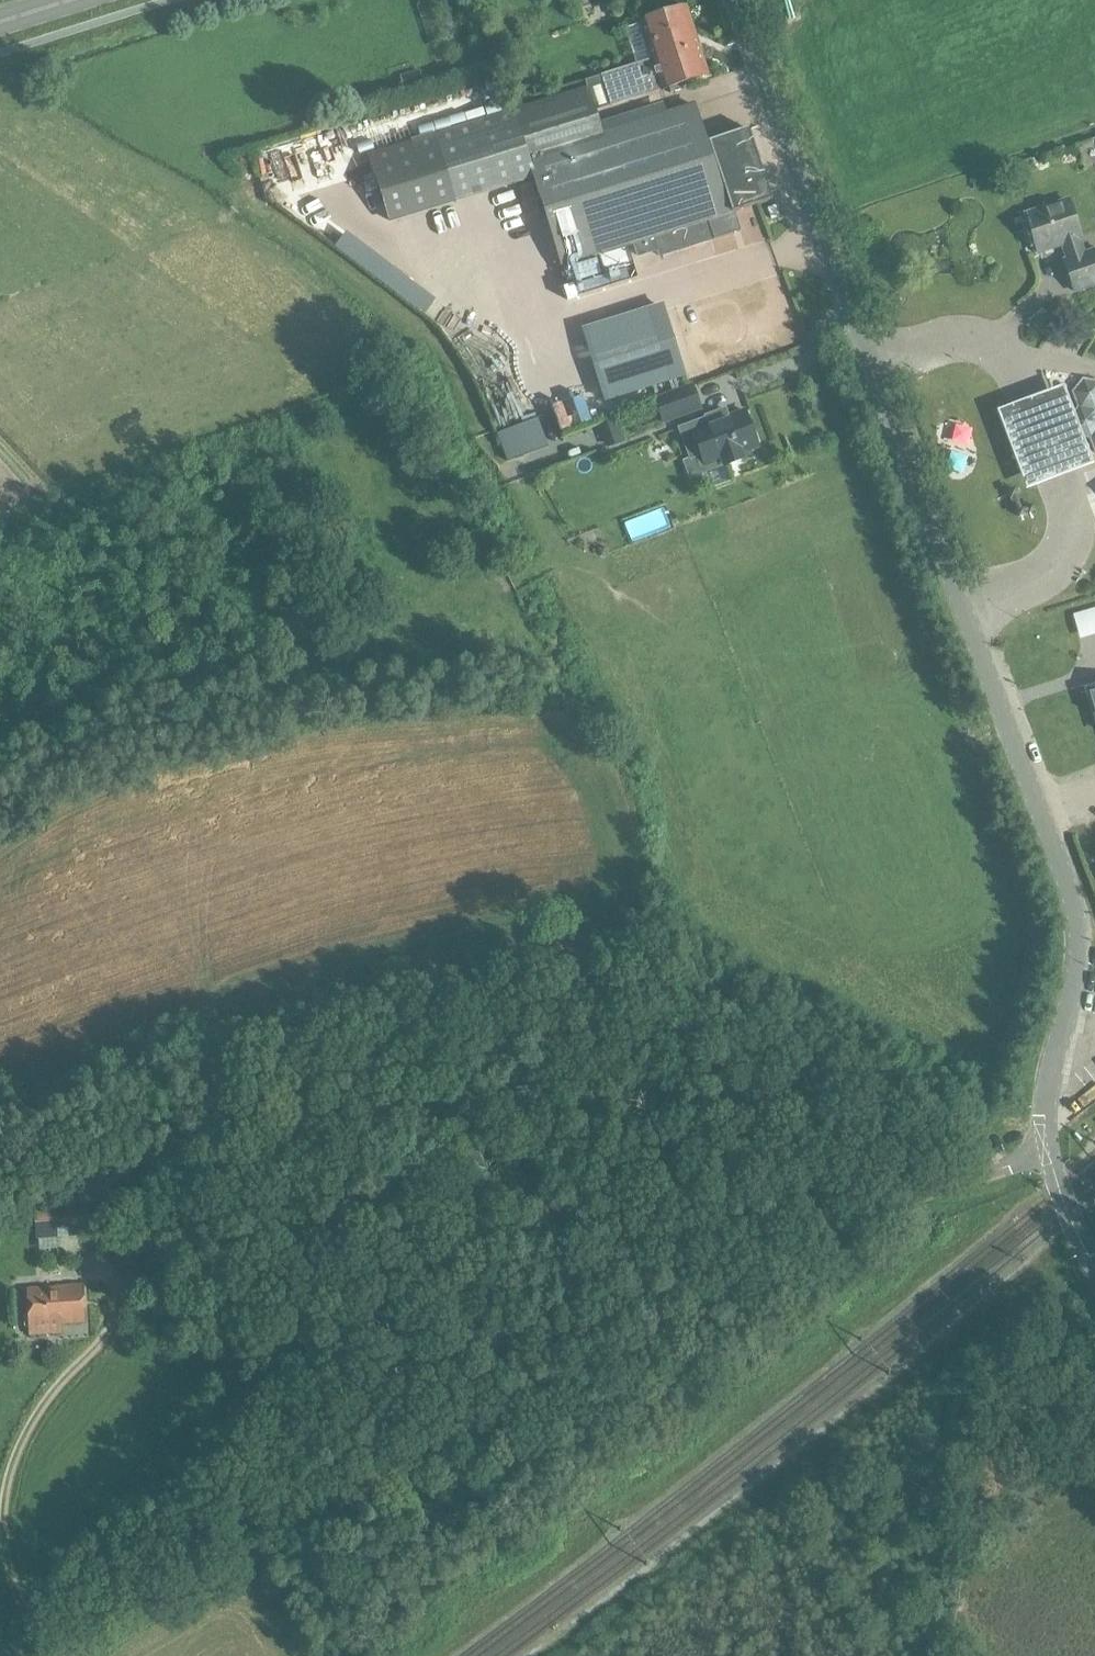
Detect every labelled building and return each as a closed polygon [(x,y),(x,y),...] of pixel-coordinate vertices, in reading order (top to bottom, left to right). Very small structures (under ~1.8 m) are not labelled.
[(681,90),(684,84),(707,76),(686,8),(641,22),(653,61),(602,77),(611,106),(669,88),(670,93),(681,90)] [(595,111),(587,87),(366,158),(390,228),(533,180),(563,269),(667,234),(674,253),(714,240),(708,223),(706,224),(705,221),(728,214),(727,211),(731,210),(732,212),(771,199),(748,130),(709,142),(710,145),(710,144),(710,145),(706,146),(693,105),(602,134),(598,121),(595,111)] [(1094,165),(1094,133),(1075,137),(1083,168),(1094,165)] [(1029,225),(1025,226),(1023,231),(1026,242),(1031,244),(1035,243),(1038,253),(1064,244),(1070,259),(1064,261),(1070,280),(1094,272),(1094,250),(1083,254),(1078,239),(1080,239),(1067,201),(1025,215),(1029,225)] [(440,297),(428,301),(434,321),(447,317),(440,297)] [(729,298),(718,306),(728,320),(739,312),(729,298)] [(1071,416),(1067,421),(1073,436),(1083,438),(1089,439),(1094,454),(1094,382),(1082,380),(1072,393),(1077,408),(1073,413),(1071,416)] [(654,400),(663,423),(702,409),(694,385),(654,400)] [(1010,409),(997,414),(1026,494),(1039,490),(1094,469),(1083,438),(1073,436),(1067,421),(1071,416),(1073,413),(1064,390),(1010,409)] [(702,455),(706,467),(723,461),(725,467),(744,460),(742,453),(759,447),(745,412),(726,419),(723,412),(726,411),(726,410),(707,417),(707,419),(680,429),(691,459),(702,455)] [(626,441),(617,415),(599,422),(608,448),(626,441)] [(538,420),(497,435),(509,462),(549,448),(538,420)] [(1074,1098),(1083,1108),(1094,1097),(1094,1080),(1074,1098)] [(91,1235),(88,1203),(34,1207),(37,1239),(91,1235)] [(62,1324),(84,1323),(81,1285),(27,1289),(29,1316),(25,1316),(25,1326),(30,1326),(30,1336),(62,1334),(62,1324)]
